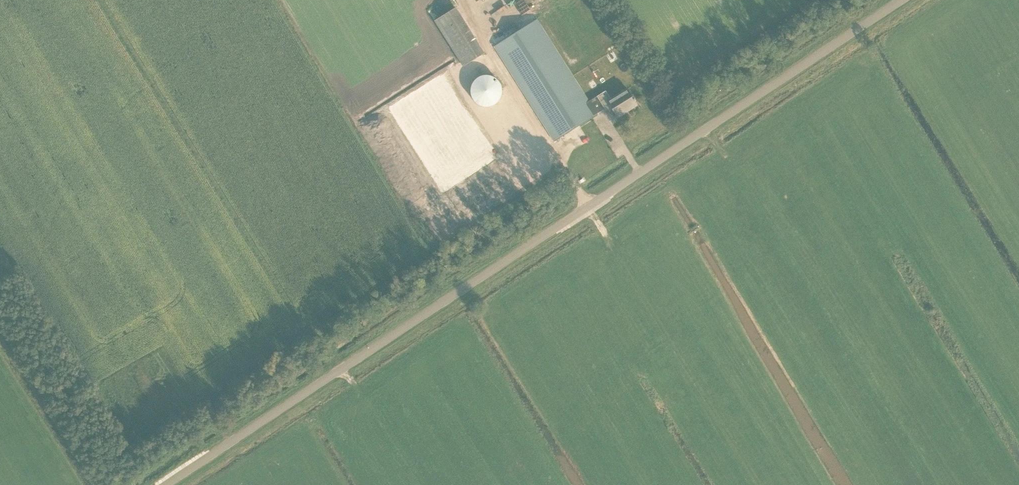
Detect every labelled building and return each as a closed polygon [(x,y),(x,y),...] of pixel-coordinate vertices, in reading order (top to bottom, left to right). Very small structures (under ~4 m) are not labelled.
[(438,16),(465,62),(486,51),(459,4),(438,16)] [(609,106),(617,118),(638,105),(627,88),(611,99),(605,91),(589,101),(537,19),(494,47),(554,141),(609,106)] [(584,49),(579,38),(569,42),(573,53),(584,49)] [(471,86),(470,91),(471,96),(473,101),(476,104),(481,106),(486,107),(491,106),(495,104),(499,101),(501,96),(502,91),(501,86),(499,82),(495,78),(491,76),(486,75),(481,76),(476,78),(473,82),(471,86)] [(392,111),(440,188),(492,156),(443,79),(392,111)]
